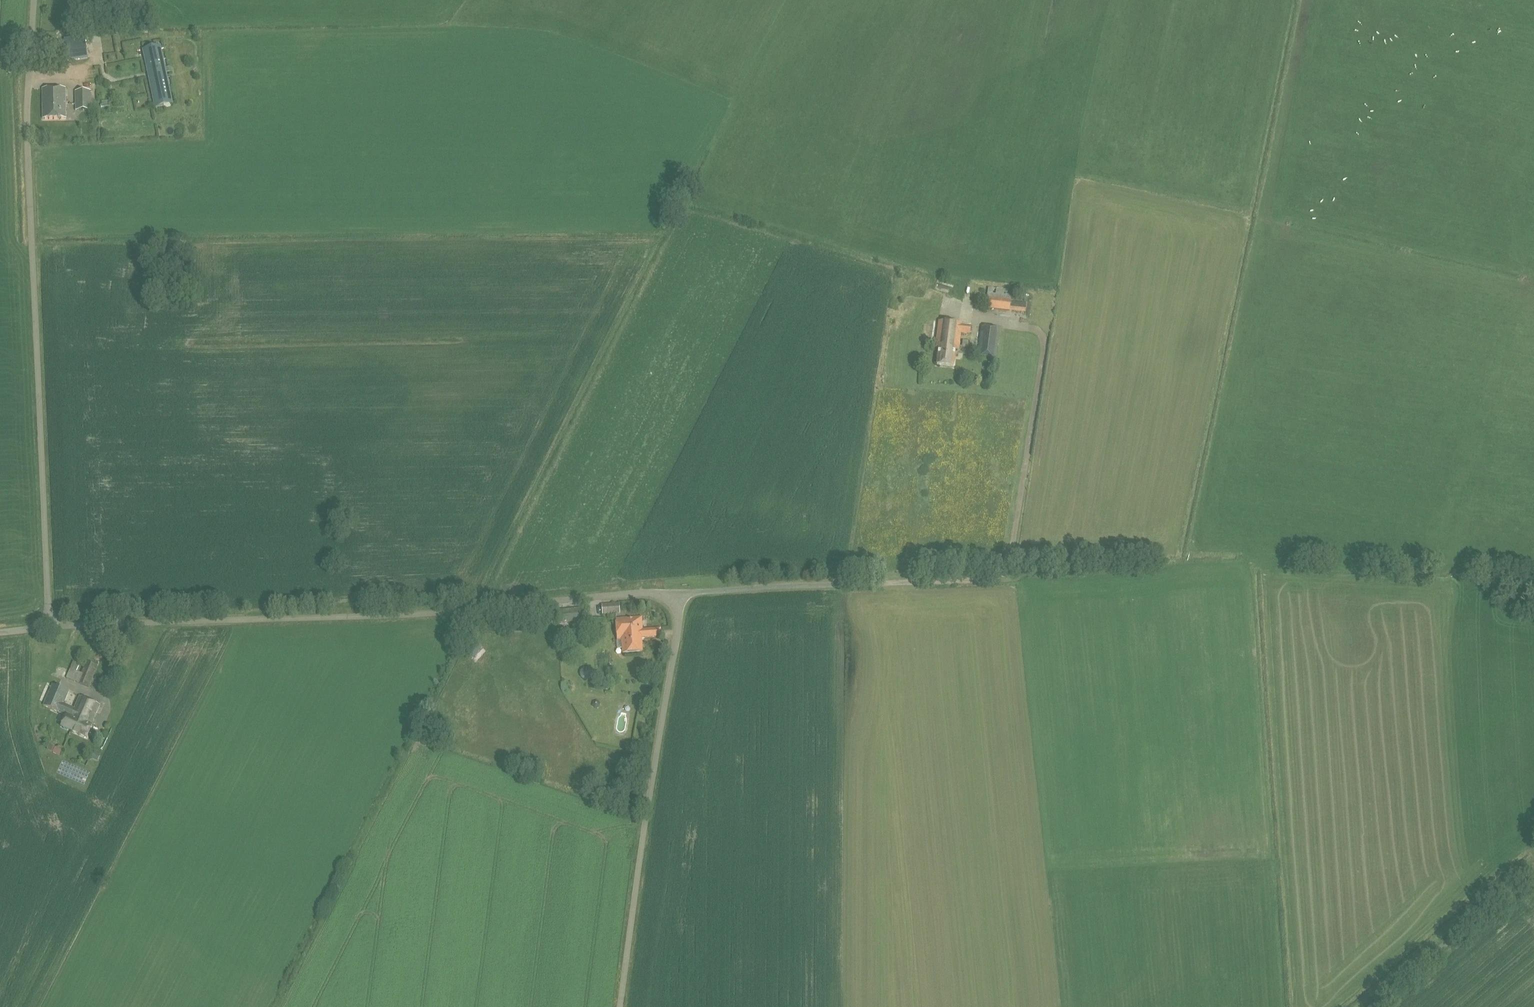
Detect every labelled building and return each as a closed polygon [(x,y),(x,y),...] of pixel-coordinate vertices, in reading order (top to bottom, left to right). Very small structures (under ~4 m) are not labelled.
[(114,42),(113,31),(106,31),(106,42),(114,42)] [(83,37),(60,41),(63,59),(86,55),(83,37)] [(153,69),(155,80),(166,77),(160,47),(144,51),(148,70),(153,69)] [(166,77),(155,80),(150,81),(156,106),(164,104),(162,98),(170,96),(171,103),(172,103),(166,77)] [(43,89),(43,118),(66,117),(66,88),(43,89)] [(76,91),(76,110),(91,110),(91,91),(76,91)] [(986,308),(1025,313),(1027,303),(1011,301),(1012,290),(989,287),(986,308)] [(937,364),(954,366),(956,349),(959,350),(961,333),(970,334),(971,325),(938,321),(935,347),(939,347),(937,364)] [(977,356),(996,359),(1000,329),(982,326),(977,356)] [(603,605),(604,614),(620,613),(620,603),(603,605)] [(558,610),(559,623),(584,621),(583,608),(558,610)] [(642,638),(661,636),(661,627),(643,628),(642,617),(616,619),(618,640),(622,639),(623,653),(643,652),(642,638)] [(464,652),(473,659),(483,647),(474,640),(464,652)] [(66,678),(90,688),(98,666),(86,661),(81,673),(77,672),(80,664),(73,661),(66,678)] [(585,679),(586,680),(588,680),(589,679),(590,679),(591,678),(592,677),(592,675),(593,674),(593,673),(592,672),(591,670),(591,669),(589,667),(588,667),(586,667),(585,667),(584,667),(582,669),(581,669),(581,670),(581,671),(580,672),(580,673),(580,674),(580,675),(581,676),(581,677),(582,678),(583,678),(584,679),(585,679)] [(63,726),(87,737),(92,725),(91,725),(99,706),(80,697),(75,709),(63,703),(69,691),(54,684),(44,705),(67,716),(63,726)] [(98,761),(100,754),(95,752),(92,758),(98,761)]
